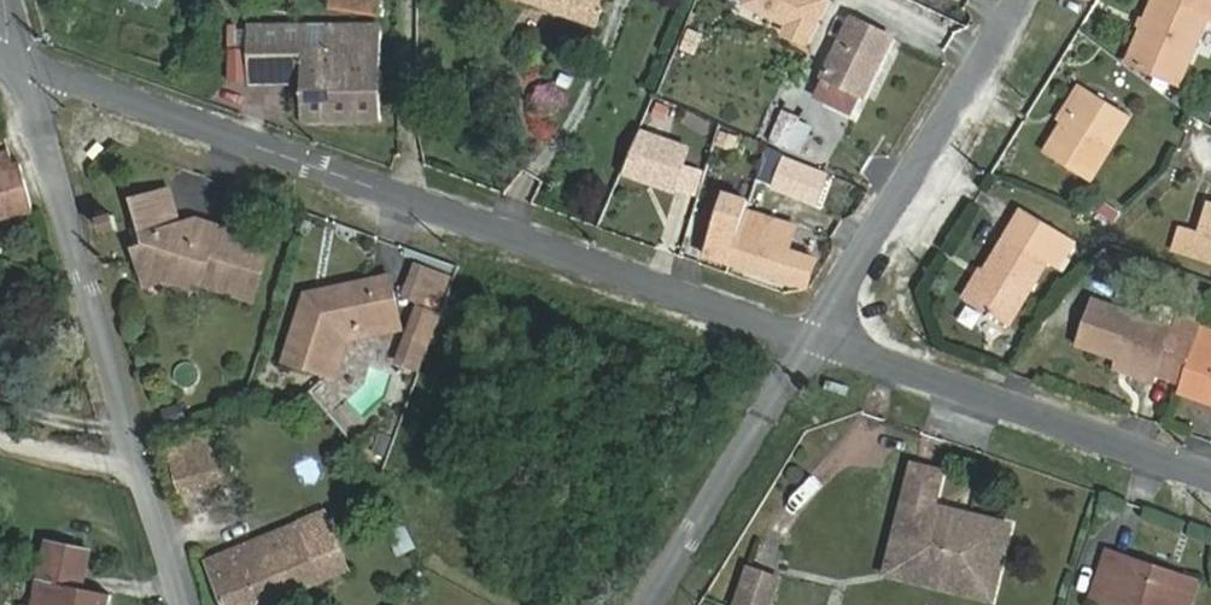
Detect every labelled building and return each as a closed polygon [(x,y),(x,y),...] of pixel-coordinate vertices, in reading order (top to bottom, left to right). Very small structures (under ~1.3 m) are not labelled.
[(334,8),(377,14),(379,0),(335,0),(334,8)] [(591,10),(595,0),(564,0),(591,10)] [(1128,62),(1179,84),(1207,17),(1192,11),(1197,0),(1155,0),(1128,62)] [(859,94),(864,96),(892,38),(852,19),(824,77),(827,78),(819,94),(851,110),(859,94)] [(285,75),(303,75),(303,83),(302,121),(382,121),(382,30),(338,30),(338,24),(303,24),(303,30),(248,30),(248,83),(285,83),(285,75)] [(1086,89),(1046,153),(1089,180),(1129,116),(1086,89)] [(787,149),(800,119),(783,111),(770,141),(787,149)] [(628,181),(684,194),(696,144),(640,131),(628,181)] [(22,166),(13,168),(10,154),(0,157),(0,217),(32,209),(22,166)] [(810,169),(784,158),(773,187),(818,204),(827,180),(809,173),(810,169)] [(167,190),(133,200),(146,246),(135,249),(144,279),(165,272),(253,300),(270,244),(196,221),(192,232),(177,227),(167,190)] [(796,228),(722,204),(705,256),(808,288),(817,259),(789,251),(796,228)] [(1201,234),(1194,256),(1210,261),(1210,205),(1209,205),(1201,234)] [(1027,211),(1010,238),(1007,236),(986,271),(983,269),(965,299),(1008,325),(1047,263),(1057,268),(1074,240),(1027,211)] [(104,234),(118,230),(114,216),(100,219),(104,234)] [(450,277),(422,267),(411,299),(439,308),(450,277)] [(373,280),(327,290),(328,296),(303,301),(285,361),(325,374),(339,331),(377,323),(380,334),(403,329),(394,292),(376,296),(373,280)] [(1202,322),(1178,314),(1173,327),(1092,299),(1076,343),(1182,381),(1195,343),(1202,322)] [(1178,392),(1210,404),(1210,349),(1195,343),(1182,381),(1178,392)] [(178,405),(163,409),(168,427),(182,423),(178,405)] [(368,429),(362,446),(384,455),(390,438),(368,429)] [(214,441),(171,455),(182,489),(225,476),(214,441)] [(914,466),(887,572),(992,599),(1011,526),(934,506),(943,473),(914,466)] [(344,507),(318,517),(340,571),(365,561),(344,507)] [(205,562),(222,604),(255,604),(340,571),(318,517),(205,562)] [(34,604),(108,604),(110,596),(80,589),(88,552),(47,544),(34,604)] [(1108,553),(1093,595),(1122,604),(1172,604),(1179,585),(1150,575),(1152,568),(1108,553)] [(749,568),(736,604),(771,604),(780,579),(749,568)] [(819,593),(790,588),(787,604),(817,604),(819,593)]
